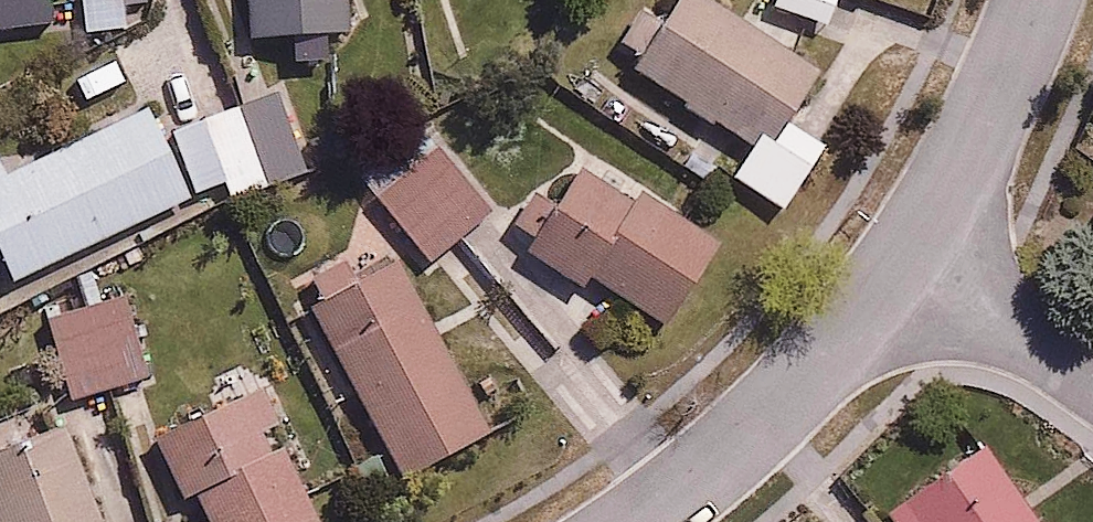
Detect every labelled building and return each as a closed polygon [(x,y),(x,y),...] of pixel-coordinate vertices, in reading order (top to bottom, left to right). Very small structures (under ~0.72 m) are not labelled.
[(69,17),(68,0),(0,0),(0,24),(69,17)] [(89,27),(130,23),(128,0),(87,0),(89,27)] [(251,32),(353,26),(351,0),(249,0),(251,32)] [(715,0),(683,0),(642,63),(754,135),(732,170),(783,203),(825,138),(787,114),(818,66),(715,0)] [(776,0),(830,21),(838,0),(776,0)] [(280,88),(180,129),(203,185),(226,176),(234,197),(312,165),(280,88)] [(152,106),(7,170),(0,155),(0,242),(14,275),(192,196),(152,106)] [(411,164),(380,187),(432,257),(498,208),(426,112),(391,138),(411,164)] [(633,197),(579,162),(526,244),(584,281),(592,268),(669,317),(724,232),(644,181),(633,197)] [(431,290),(408,249),(312,302),(407,472),(528,405),(457,276),(431,290)] [(123,291),(48,316),(76,398),(151,373),(123,291)] [(157,429),(186,492),(197,487),(213,521),(326,521),(260,381),(157,429)] [(0,444),(0,513),(3,521),(114,521),(76,416),(0,444)] [(889,499),(903,521),(1040,521),(984,437),(889,499)]
